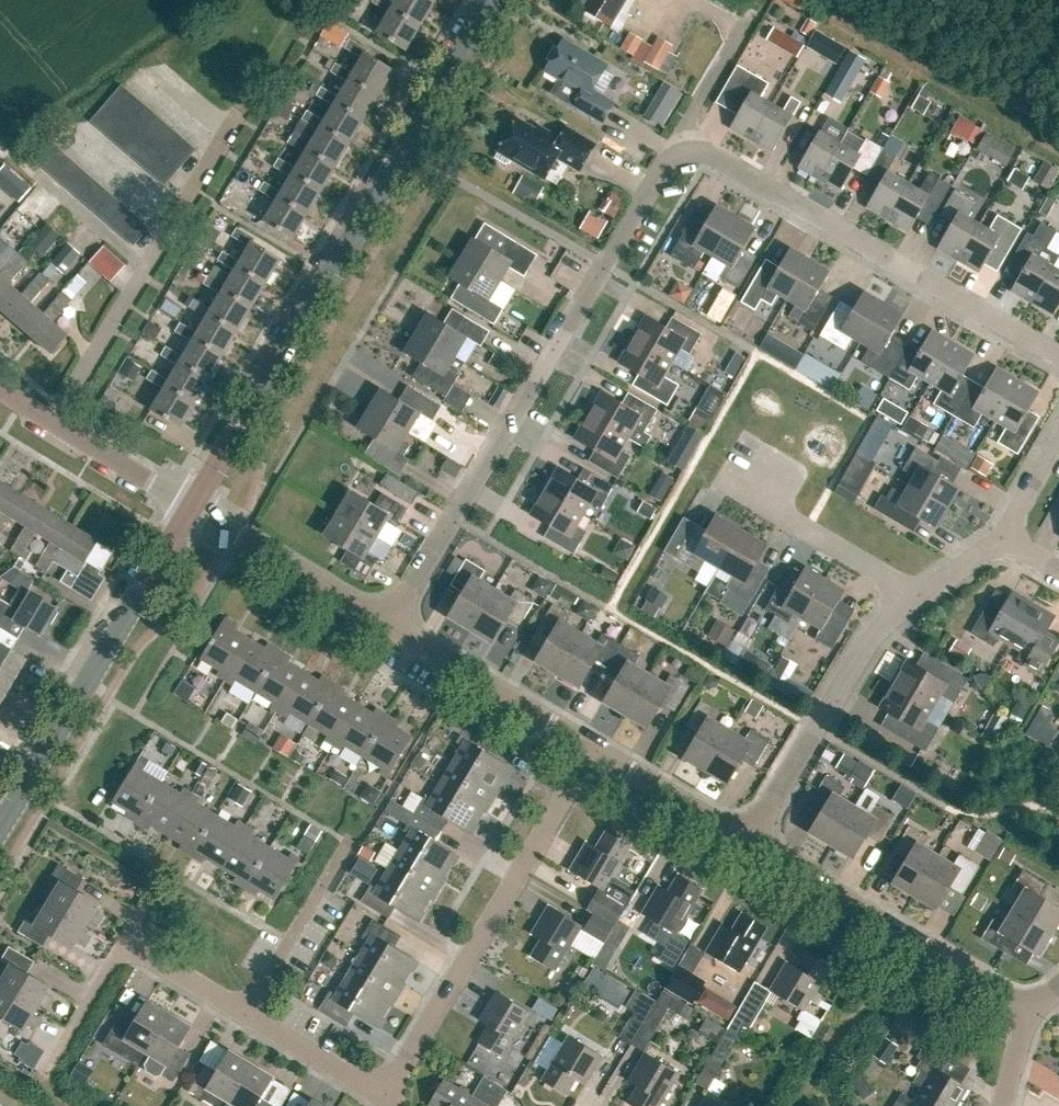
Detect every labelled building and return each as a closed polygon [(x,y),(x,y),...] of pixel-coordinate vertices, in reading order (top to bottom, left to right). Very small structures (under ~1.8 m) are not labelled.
[(373,2),(389,12),(377,33),(406,51),(420,26),(391,9),(394,4),(388,0),(374,0),(373,2)] [(394,4),(391,9),(420,26),(434,3),(429,0),(397,0),(394,4)] [(583,9),(606,23),(611,26),(612,25),(621,30),(630,16),(621,10),(627,0),(588,0),(583,9)] [(321,36),(340,47),(349,34),(329,22),(321,36)] [(606,35),(611,26),(606,23),(596,39),(619,52),(621,48),(628,37),(624,34),(619,43),(606,35)] [(786,47),(790,39),(777,31),(772,39),(786,47)] [(804,46),(808,40),(794,32),(791,38),(804,46)] [(642,40),(630,33),(628,37),(621,48),(633,55),(633,56),(644,63),(644,62),(652,47),(642,41),(642,40)] [(659,70),(673,46),(658,37),(652,47),(644,62),(659,70)] [(797,58),(804,46),(791,38),(790,39),(786,47),(784,50),(797,58)] [(350,39),(345,48),(362,58),(353,73),(350,78),(379,96),(394,70),(365,53),(367,49),(350,39)] [(603,123),(614,103),(593,90),(607,66),(564,40),(546,71),(561,80),(553,93),(603,123)] [(836,64),(845,48),(831,40),(822,56),(836,64)] [(841,104),(866,60),(850,51),(841,66),(825,94),(841,104)] [(336,63),(331,72),(347,82),(338,97),(336,102),(365,119),(379,96),(350,78),(353,73),(336,63)] [(887,82),(892,74),(884,69),(879,77),(887,82)] [(751,140),(772,104),(761,98),(769,84),(748,71),(732,99),(743,106),(730,128),(751,140)] [(889,83),(887,82),(879,77),(870,92),(880,98),(889,83)] [(116,111),(132,93),(123,84),(106,102),(116,111)] [(322,87),(317,96),(333,106),(324,121),(321,125),(351,143),(365,119),(336,102),(338,97),(322,87)] [(661,107),(674,106),(672,91),(659,93),(661,107)] [(126,119),(142,101),(132,93),(116,111),(126,119)] [(920,114),(928,100),(919,95),(911,108),(920,114)] [(783,111),(772,104),(751,140),(772,153),(801,103),(791,97),(783,111)] [(287,120),(295,106),(282,99),(274,113),(287,120)] [(135,127),(151,109),(142,101),(126,119),(135,127)] [(100,129),(116,111),(106,102),(90,121),(100,129)] [(144,136),(160,117),(151,109),(135,127),(144,136)] [(109,137),(126,119),(116,111),(100,129),(109,137)] [(307,111),(302,119),(319,129),(310,145),(307,149),(337,166),(351,143),(321,125),(324,121),(307,111)] [(973,141),(981,126),(961,115),(953,130),(973,141)] [(154,144),(170,125),(160,117),(144,136),(154,144)] [(119,146),(135,127),(126,119),(109,137),(119,146)] [(595,144),(567,128),(560,139),(538,126),(536,130),(517,119),(494,157),(506,164),(510,163),(512,160),(544,179),(557,158),(579,171),(595,144)] [(280,142),(286,132),(273,124),(266,135),(280,142)] [(163,152),(179,134),(170,125),(154,144),(163,152)] [(128,154),(144,136),(135,127),(119,146),(128,154)] [(820,180),(841,144),(819,132),(798,168),(820,180)] [(841,144),(820,180),(841,192),(854,169),(867,176),(874,165),(883,149),(890,136),(883,132),(876,144),(867,139),(858,154),(841,144)] [(172,160),(188,142),(179,134),(163,152),(172,160)] [(990,157),(999,141),(986,134),(977,150),(990,157)] [(293,135),(288,143),(305,153),(296,168),(293,173),(323,190),(337,166),(307,149),(310,145),(293,135)] [(138,162),(154,144),(144,136),(128,154),(138,162)] [(42,165),(58,147),(49,139),(33,157),(42,165)] [(1006,166),(1015,151),(999,141),(990,157),(1006,166)] [(181,168),(197,150),(188,142),(172,160),(181,168)] [(147,170),(163,152),(154,144),(138,162),(147,170)] [(52,173),(67,155),(58,147),(42,165),(52,173)] [(875,193),(867,207),(888,219),(908,184),(887,172),(896,156),(883,149),(874,165),(887,173),(875,193)] [(156,179),(172,160),(163,152),(147,170),(156,179)] [(270,154),(266,161),(274,166),(278,159),(270,154)] [(278,159),(274,166),(291,177),(281,192),(279,196),(308,214),(323,190),(293,173),(296,168),(279,158),(278,159)] [(165,186),(181,168),(172,160),(156,179),(165,186)] [(1022,190),(1029,178),(1014,169),(1007,181),(1022,190)] [(951,186),(939,179),(929,173),(919,190),(908,184),(888,219),(909,232),(923,206),(935,213),(951,186)] [(537,203),(545,185),(523,176),(515,194),(537,203)] [(19,203),(31,189),(18,177),(6,191),(19,203)] [(258,180),(254,187),(260,190),(264,184),(258,180)] [(260,190),(260,191),(276,201),(264,221),(294,238),(308,214),(279,196),(281,192),(265,182),(264,184),(260,190)] [(98,213),(114,195),(104,187),(89,205),(98,213)] [(952,223),(938,248),(959,260),(979,225),(968,218),(978,202),(955,190),(940,216),(952,223)] [(107,221),(123,203),(114,195),(98,213),(107,221)] [(116,230),(132,211),(123,203),(107,221),(116,230)] [(713,257),(736,218),(716,206),(706,223),(694,216),(670,256),(694,270),(704,251),(713,257)] [(141,220),(132,211),(116,230),(126,238),(141,220)] [(597,240),(608,222),(590,211),(579,229),(597,240)] [(979,225),(959,260),(980,273),(984,264),(992,252),(1005,260),(1022,229),(998,215),(989,230),(979,225)] [(736,218),(713,257),(727,265),(719,277),(738,289),(754,262),(741,255),(745,248),(756,229),(736,218)] [(151,228),(141,220),(126,238),(135,246),(151,228)] [(17,245),(29,231),(17,222),(5,235),(17,245)] [(43,255),(60,235),(46,223),(29,244),(43,255)] [(214,244),(221,232),(207,223),(200,235),(214,244)] [(538,255),(510,238),(491,226),(481,242),(474,238),(462,258),(501,281),(509,268),(525,277),(538,255)] [(268,284),(283,260),(254,242),(257,238),(239,227),(233,235),(250,246),(242,260),(238,266),(268,284)] [(1028,233),(1010,263),(1023,270),(1018,279),(1011,291),(1032,303),(1053,267),(1032,255),(1041,240),(1028,233)] [(63,274),(80,254),(68,244),(51,264),(58,270),(63,274)] [(126,266),(104,246),(89,263),(111,282),(126,266)] [(198,270),(206,257),(191,249),(184,262),(198,270)] [(787,300),(810,261),(790,249),(767,288),(787,300)] [(254,307),(268,284),(238,266),(242,260),(224,250),(219,259),(236,269),(228,284),(224,290),(254,307)] [(576,272),(583,261),(571,253),(564,265),(576,272)] [(0,277),(2,278),(0,280),(0,308),(8,315),(24,298),(22,296),(10,286),(30,263),(20,254),(0,277)] [(489,300),(501,281),(462,258),(450,278),(468,289),(459,304),(494,325),(504,309),(489,300)] [(810,261),(787,300),(796,305),(788,317),(813,332),(829,305),(815,297),(820,289),(830,272),(810,261)] [(51,264),(42,274),(50,280),(58,270),(51,264)] [(1053,267),(1032,303),(1053,315),(1058,305),(1058,271),(1053,267)] [(240,331),(254,307),(224,290),(228,284),(210,273),(205,282),(222,293),(212,308),(210,312),(240,331)] [(42,274),(22,296),(24,298),(8,315),(30,335),(46,317),(44,315),(32,305),(52,282),(50,280),(42,274)] [(78,275),(64,292),(73,300),(88,283),(78,275)] [(677,280),(672,295),(688,301),(693,285),(677,280)] [(730,319),(745,327),(761,300),(746,291),(730,319)] [(54,324),(74,301),(73,300),(64,292),(44,315),(46,317),(30,335),(53,354),(69,336),(54,324)] [(861,343),(884,304),(864,292),(849,317),(836,309),(820,336),(845,351),(853,338),(861,343)] [(226,354),(240,331),(210,312),(212,308),(195,298),(190,306),(207,316),(198,332),(196,336),(226,354)] [(884,304),(861,343),(870,348),(862,362),(890,378),(906,350),(889,340),(892,335),(904,315),(884,304)] [(481,347),(491,332),(464,316),(455,331),(428,313),(416,333),(455,357),(466,338),(481,347)] [(666,329),(646,317),(633,340),(672,362),(680,349),(690,355),(702,334),(673,317),(666,329)] [(156,339),(162,329),(149,321),(143,332),(156,339)] [(211,378),(226,354),(196,336),(198,332),(181,321),(176,329),(193,340),(184,355),(181,361),(211,378)] [(906,350),(890,378),(910,390),(919,375),(931,382),(953,344),(932,332),(921,351),(918,356),(906,350)] [(450,365),(455,357),(416,333),(404,353),(421,363),(413,377),(446,397),(462,372),(450,365)] [(795,370),(804,355),(768,334),(759,349),(795,370)] [(672,362),(633,340),(620,363),(639,374),(633,385),(668,406),(680,385),(664,376),(672,362)] [(971,387),(960,381),(974,356),(953,344),(931,382),(943,389),(934,404),(954,416),(971,387)] [(197,401),(211,378),(181,361),(184,355),(166,345),(161,354),(179,364),(170,379),(167,384),(197,401)] [(737,376),(747,355),(736,350),(727,372),(737,376)] [(502,373),(510,360),(495,352),(488,364),(502,373)] [(133,381),(141,367),(128,361),(121,374),(133,381)] [(182,426),(197,401),(167,384),(170,379),(152,368),(147,376),(165,388),(152,408),(182,426)] [(995,420),(1017,381),(996,369),(982,394),(971,387),(954,416),(974,428),(983,413),(995,420)] [(1020,425),(1038,393),(1017,381),(995,420),(1007,427),(998,443),(1018,455),(1031,432),(1020,425)] [(712,418),(726,394),(710,385),(696,409),(712,418)] [(400,400),(383,389),(370,409),(409,433),(421,413),(434,421),(443,407),(409,386),(400,400)] [(499,410),(509,393),(499,387),(488,404),(499,410)] [(867,411),(877,394),(865,387),(855,404),(867,411)] [(645,432),(658,410),(629,393),(622,404),(602,393),(589,416),(627,438),(634,426),(645,432)] [(905,423),(912,409),(885,397),(879,411),(905,423)] [(397,452),(409,433),(370,409),(359,428),(384,444),(375,459),(401,475),(410,460),(397,452)] [(705,430),(712,418),(696,409),(689,421),(691,422),(705,430)] [(621,450),(627,438),(589,416),(576,439),(595,450),(589,461),(618,478),(631,456),(621,450)] [(876,446),(889,424),(878,417),(865,439),(876,446)] [(913,420),(907,430),(922,439),(922,438),(928,428),(928,427),(913,418),(913,420)] [(706,431),(705,430),(691,422),(678,445),(693,454),(706,431)] [(928,428),(922,438),(934,445),(940,435),(928,428)] [(961,444),(960,444),(944,434),(935,449),(952,459),(953,457),(961,444)] [(876,446),(865,439),(864,439),(857,451),(873,460),(880,448),(876,446)] [(967,465),(976,450),(961,441),(960,444),(961,444),(953,457),(967,465)] [(683,470),(693,454),(678,445),(668,462),(683,470)] [(914,477),(909,486),(948,509),(960,489),(932,472),(939,461),(916,448),(903,470),(914,477)] [(986,477),(990,469),(993,465),(978,456),(975,461),(971,468),(986,477)] [(455,478),(462,466),(448,458),(441,469),(455,478)] [(601,509),(614,486),(590,472),(583,483),(558,468),(545,491),(584,514),(590,503),(601,509)] [(662,502),(675,480),(664,473),(651,496),(662,502)] [(853,504),(861,489),(843,478),(834,493),(853,504)] [(23,496),(0,482),(0,510),(1,511),(0,513),(0,538),(12,518),(10,517),(23,496)] [(948,509),(909,486),(904,494),(893,488),(887,498),(882,495),(874,509),(914,532),(921,519),(937,529),(948,509)] [(577,526),(584,514),(545,491),(531,515),(556,529),(550,540),(574,555),(587,532),(577,526)] [(397,529),(409,510),(384,495),(376,507),(353,493),(339,515),(379,539),(388,523),(397,529)] [(35,532),(48,511),(23,496),(10,517),(12,518),(26,526),(11,552),(22,558),(37,533),(35,532)] [(651,520),(657,509),(644,502),(637,512),(651,520)] [(60,547),(73,526),(48,511),(35,532),(37,533),(51,542),(36,567),(47,574),(62,548),(60,547)] [(379,539),(339,515),(327,536),(351,550),(342,564),(368,579),(380,559),(370,554),(379,539)] [(706,561),(720,568),(742,530),(716,516),(701,541),(689,534),(675,558),(700,572),(706,561)] [(98,542),(73,526),(60,547),(76,557),(61,582),(92,601),(106,578),(99,574),(101,571),(86,561),(98,542)] [(765,578),(752,571),(767,545),(742,530),(720,568),(733,576),(727,588),(728,589),(720,603),(742,616),(751,602),(765,578)] [(459,576),(466,564),(455,558),(447,569),(459,576)] [(472,632),(496,592),(480,582),(486,573),(468,562),(466,564),(459,576),(452,587),(465,594),(450,619),(472,632)] [(12,564),(4,579),(30,594),(38,580),(12,564)] [(614,583),(619,574),(606,566),(600,575),(614,583)] [(802,618),(825,579),(805,568),(790,593),(779,587),(766,609),(789,623),(794,613),(802,618)] [(544,598),(553,585),(539,577),(531,590),(544,598)] [(833,649),(850,620),(834,610),(845,591),(825,579),(802,618),(821,629),(815,639),(833,649)] [(573,605),(578,597),(557,584),(550,596),(559,601),(561,598),(573,605)] [(662,609),(669,597),(653,588),(646,600),(647,601),(660,608),(662,609)] [(58,608),(32,592),(29,596),(19,590),(10,606),(0,600),(0,627),(9,632),(15,621),(40,636),(58,608)] [(520,628),(536,603),(517,591),(511,601),(496,592),(472,632),(493,645),(508,621),(520,628)] [(1011,643),(1032,607),(1011,594),(998,616),(985,608),(970,633),(994,647),(1000,636),(1011,643)] [(589,621),(597,609),(584,601),(576,613),(589,621)] [(654,618),(660,608),(647,601),(642,611),(654,618)] [(537,662),(558,675),(582,636),(567,627),(573,617),(554,605),(539,631),(551,639),(537,662)] [(1053,619),(1032,607),(1011,643),(1022,649),(1016,659),(1039,673),(1054,648),(1040,640),(1053,619)] [(225,678),(250,639),(234,629),(237,625),(226,618),(201,657),(220,669),(218,673),(225,678)] [(725,647),(735,630),(717,620),(707,637),(725,647)] [(9,632),(0,627),(0,678),(11,685),(27,660),(2,645),(9,632)] [(639,654),(647,641),(631,631),(623,644),(639,654)] [(607,672),(622,646),(604,635),(597,646),(582,636),(558,675),(580,688),(595,664),(607,672)] [(255,690),(280,651),(268,643),(265,648),(250,639),(225,678),(234,683),(237,679),(255,690)] [(964,662),(971,648),(957,640),(949,653),(964,662)] [(641,657),(622,646),(607,672),(619,679),(605,703),(627,716),(650,677),(634,668),(641,657)] [(279,711),(304,671),(289,662),(291,658),(280,651),(255,690),(275,702),(272,706),(279,711)] [(771,665),(746,651),(738,665),(762,680),(771,665)] [(765,683),(806,706),(814,692),(790,678),(798,665),(783,657),(775,670),(773,669),(765,683)] [(954,703),(968,679),(940,663),(933,676),(908,662),(894,685),(933,707),(940,695),(954,703)] [(698,686),(705,673),(691,664),(683,677),(698,686)] [(309,723),(333,684),(321,676),(319,681),(304,671),(279,711),(288,716),(291,711),(309,723)] [(720,681),(710,675),(704,685),(710,689),(716,687),(720,681)] [(675,712),(690,687),(671,676),(665,686),(650,677),(627,716),(648,729),(662,705),(675,712)] [(11,685),(0,678),(0,704),(11,685)] [(183,699),(191,686),(181,681),(174,694),(183,699)] [(334,744),(358,704),(343,695),(346,691),(333,684),(309,723),(328,734),(325,738),(334,744)] [(925,720),(933,707),(894,685),(881,708),(906,722),(898,735),(926,752),(940,728),(925,720)] [(1022,721),(1031,706),(1019,699),(1010,714),(1011,715),(1009,719),(1022,727),(1024,722),(1022,721)] [(685,759),(706,772),(730,732),(715,723),(721,714),(702,702),(686,727),(699,735),(685,759)] [(746,710),(756,717),(762,708),(751,702),(746,710)] [(363,756),(388,716),(376,709),(373,714),(358,704),(334,744),(343,749),(346,745),(363,756)] [(1049,743),(1058,724),(1058,714),(1042,705),(1028,733),(1049,743)] [(995,743),(1009,719),(995,711),(981,735),(995,743)] [(227,715),(222,723),(232,729),(237,721),(227,715)] [(389,777),(413,738),(397,728),(399,724),(388,716),(363,756),(382,767),(379,772),(389,777)] [(488,754),(495,742),(467,725),(455,718),(449,728),(461,735),(457,742),(462,746),(453,762),(497,788),(510,767),(488,754)] [(256,744),(264,731),(250,722),(242,736),(256,744)] [(755,768),(770,743),(751,732),(745,742),(730,732),(706,772),(728,785),(743,761),(755,768)] [(288,757),(293,749),(278,740),(273,748),(288,757)] [(172,761),(178,750),(167,743),(160,754),(172,761)] [(911,767),(916,758),(901,749),(896,758),(911,767)] [(300,765),(305,757),(295,751),(290,759),(300,765)] [(421,770),(427,760),(418,754),(411,764),(421,770)] [(873,774),(856,764),(857,763),(844,755),(836,768),(849,776),(854,778),(851,782),(863,790),(873,774)] [(200,776),(207,765),(199,760),(192,771),(200,776)] [(138,824),(163,783),(144,772),(147,767),(138,762),(113,803),(128,811),(125,816),(138,824)] [(486,812),(499,790),(500,790),(497,788),(453,762),(440,783),(484,811),(486,812)] [(832,846),(856,807),(841,798),(847,788),(840,784),(845,775),(834,769),(829,778),(828,777),(813,802),(825,809),(810,833),(832,846)] [(210,786),(216,775),(208,770),(201,781),(210,786)] [(341,786),(347,777),(336,770),(330,779),(341,786)] [(402,781),(393,797),(405,803),(413,787),(402,781)] [(168,835),(193,794),(184,790),(181,795),(163,783),(138,824),(150,831),(152,826),(168,835)] [(471,832),(484,811),(440,783),(430,800),(424,796),(414,813),(442,830),(449,819),(471,832)] [(373,805),(381,792),(369,784),(360,797),(373,805)] [(242,806),(251,792),(239,785),(230,799),(242,806)] [(192,856),(217,816),(198,804),(201,800),(193,794),(168,835),(183,845),(180,849),(192,856)] [(278,805),(270,819),(283,826),(291,813),(278,805)] [(880,842),(895,818),(877,806),(871,816),(856,807),(832,846),(853,859),(868,835),(880,842)] [(457,855),(435,841),(442,830),(414,813),(404,830),(409,833),(399,850),(444,876),(457,855)] [(221,868),(246,827),(238,822),(235,827),(217,816),(192,856),(203,863),(206,859),(221,868)] [(316,842),(322,831),(311,825),(305,835),(316,842)] [(246,889),(271,848),(252,837),(255,832),(246,827),(221,868),(237,877),(234,882),(246,889)] [(893,883),(915,897),(939,858),(923,848),(929,838),(911,827),(896,852),(908,859),(893,883)] [(975,851),(985,834),(978,829),(967,847),(975,851)] [(990,861),(1003,840),(987,830),(985,834),(975,851),(990,861)] [(611,880),(632,847),(608,832),(597,849),(588,843),(571,872),(600,889),(587,910),(592,914),(614,927),(626,908),(608,897),(616,883),(611,880)] [(447,877),(444,876),(399,850),(387,842),(375,861),(388,868),(387,871),(431,899),(433,900),(447,877)] [(376,850),(364,843),(359,853),(371,859),(376,850)] [(276,901),(301,860),(293,855),(290,860),(271,848),(246,889),(258,896),(260,891),(276,901)] [(1009,865),(1015,855),(1004,848),(998,858),(1009,865)] [(964,892),(979,868),(960,857),(954,867),(939,858),(915,897),(936,910),(951,885),(964,892)] [(78,892),(85,880),(60,865),(52,878),(62,884),(50,904),(87,926),(90,922),(97,927),(104,916),(96,911),(100,905),(78,892)] [(418,920),(431,899),(387,871),(377,888),(371,884),(361,901),(389,918),(396,907),(418,920)] [(1013,911),(1053,935),(1058,924),(1058,910),(1042,900),(1049,887),(1024,871),(1012,890),(1022,896),(1013,911)] [(677,935),(704,890),(680,876),(669,893),(660,887),(643,915),(677,935)] [(45,947),(52,935),(74,948),(77,943),(84,948),(91,936),(84,932),(87,926),(50,904),(37,925),(27,919),(20,931),(45,947)] [(556,972),(583,927),(550,907),(533,935),(543,941),(532,957),(556,972)] [(1053,935),(1013,911),(1004,927),(994,921),(982,939),(1008,955),(1016,942),(1039,956),(1053,935)] [(604,943),(614,927),(592,914),(582,930),(604,943)] [(740,974),(767,929),(743,914),(733,931),(723,925),(706,953),(740,974)] [(369,938),(359,955),(404,982),(417,961),(395,948),(401,936),(372,919),(363,935),(369,938)] [(593,964),(605,971),(618,950),(606,943),(593,964)] [(665,988),(693,1005),(707,982),(693,973),(705,954),(691,945),(665,988)] [(13,966),(1,986),(38,1008),(40,1004),(48,1009),(54,998),(47,994),(51,988),(28,974),(36,962),(10,947),(2,959),(13,966)] [(803,1012),(831,967),(807,952),(796,970),(787,964),(771,991),(755,981),(726,1029),(739,1037),(745,1027),(750,1030),(767,1001),(766,1000),(771,993),(803,1012)] [(337,958),(330,953),(324,963),(331,968),(337,958)] [(407,983),(404,982),(359,955),(346,976),(391,1003),(394,1005),(407,983)] [(595,994),(606,986),(595,972),(584,980),(595,994)] [(391,1003),(346,976),(337,992),(330,988),(320,1006),(349,1023),(356,1012),(378,1025),(391,1003)] [(28,1025),(35,1029),(41,1019),(34,1014),(38,1008),(1,986),(0,987),(0,1022),(3,1017),(24,1030),(28,1025)] [(736,1006),(706,988),(698,1002),(727,1020),(736,1006)] [(632,1018),(643,1025),(657,1001),(637,989),(626,1007),(635,1012),(632,1018)] [(663,991),(657,1001),(643,1025),(656,1032),(669,1009),(687,1020),(694,1008),(663,991)] [(504,1058),(531,1013),(498,993),(481,1021),(491,1027),(481,1044),(504,1058)] [(557,1010),(539,999),(532,1009),(551,1020),(557,1010)] [(147,1052),(169,1015),(148,1002),(136,1022),(124,1015),(108,1041),(131,1055),(137,1046),(147,1052)] [(180,1049),(192,1028),(169,1015),(147,1052),(154,1056),(149,1065),(175,1082),(191,1055),(180,1049)] [(698,1032),(716,1043),(724,1030),(706,1019),(698,1032)] [(821,1022),(811,1038),(820,1044),(830,1028),(821,1022)] [(714,1078),(739,1037),(726,1029),(702,1071),(714,1078)] [(587,1085),(604,1057),(570,1036),(543,1081),(568,1096),(578,1080),(587,1085)] [(886,1064),(898,1046),(884,1037),(872,1055),(886,1064)] [(951,1105),(956,1105),(967,1087),(940,1071),(950,1056),(926,1042),(916,1058),(921,1061),(917,1068),(921,1070),(913,1083),(922,1089),(951,1105)] [(40,1058),(25,1049),(18,1060),(33,1069),(40,1058)] [(203,1099),(209,1090),(230,1102),(252,1065),(231,1052),(219,1072),(206,1064),(190,1091),(203,1099)] [(631,1098),(628,1104),(632,1105),(661,1105),(680,1075),(647,1054),(629,1082),(638,1087),(631,1098)] [(84,1085),(93,1070),(79,1062),(70,1076),(84,1085)] [(273,1105),(261,1098),(274,1078),(252,1065),(230,1102),(236,1105),(273,1105)] [(434,1105),(501,1105),(509,1092),(484,1078),(473,1097),(444,1080),(430,1104),(434,1105)] [(863,1100),(874,1092),(864,1078),(853,1086),(863,1100)] [(716,1080),(709,1093),(701,1105),(731,1105),(718,1098),(726,1085),(716,1080)] [(915,1101),(901,1093),(894,1105),(951,1105),(922,1089),(915,1101)]
